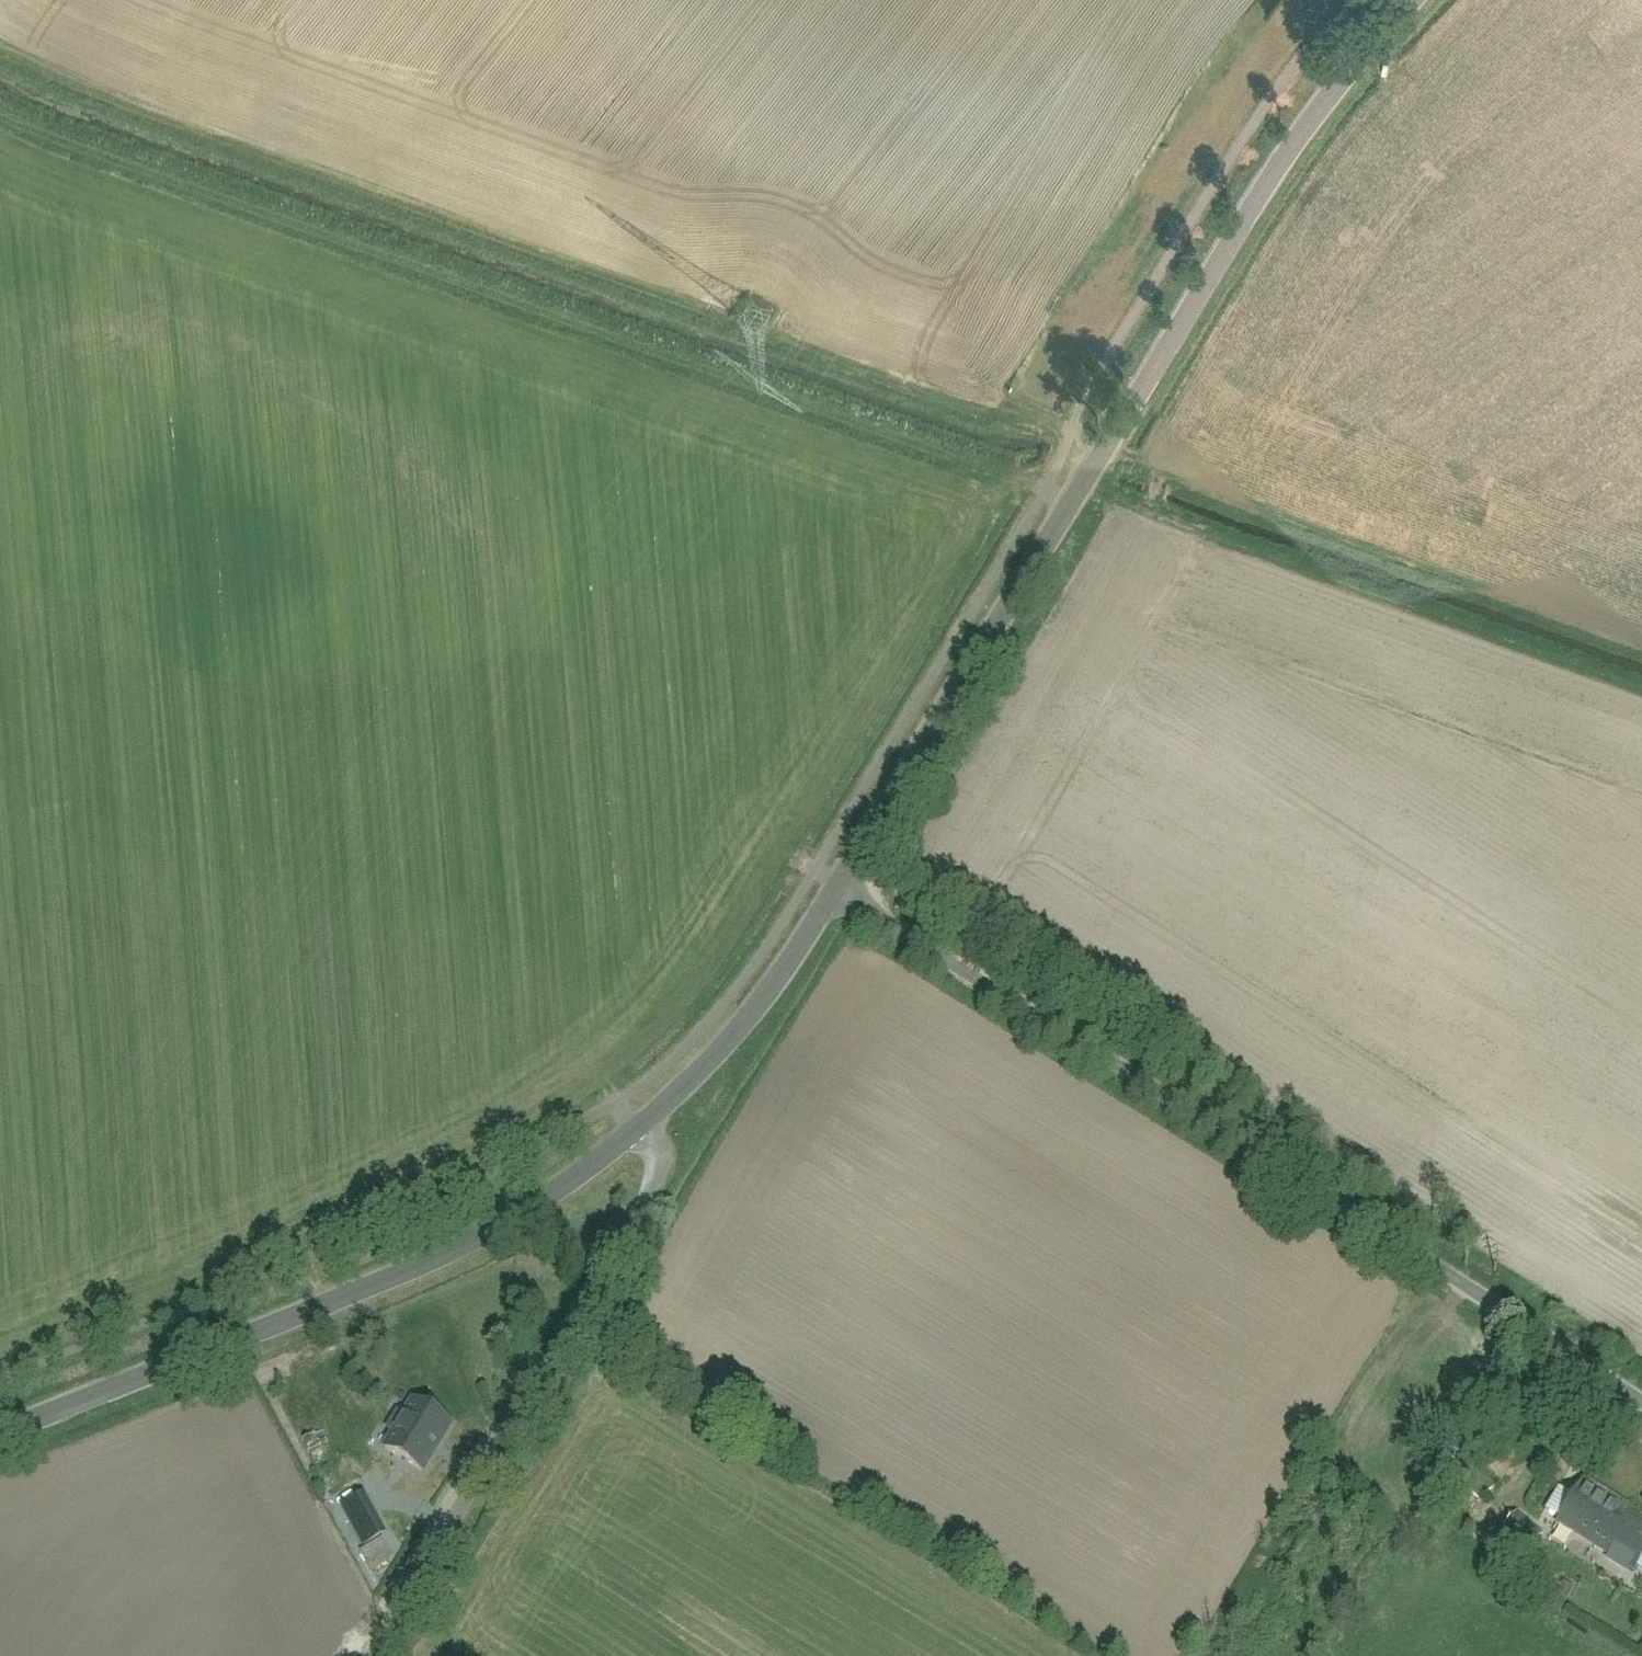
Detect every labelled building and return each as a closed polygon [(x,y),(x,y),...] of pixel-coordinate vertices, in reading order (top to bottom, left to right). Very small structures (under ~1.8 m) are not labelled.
[(386,1451),(422,1473),(451,1425),(415,1404),(405,1420),(399,1416),(389,1432),(396,1436),(386,1451)] [(393,1471),(337,1500),(374,1573),(398,1560),(378,1522),(410,1505),(393,1471)] [(1567,1532),(1637,1574),(1641,1565),(1641,1514),(1595,1486),(1567,1532)] [(1528,1511),(1509,1535),(1541,1560),(1560,1536),(1528,1511)]
